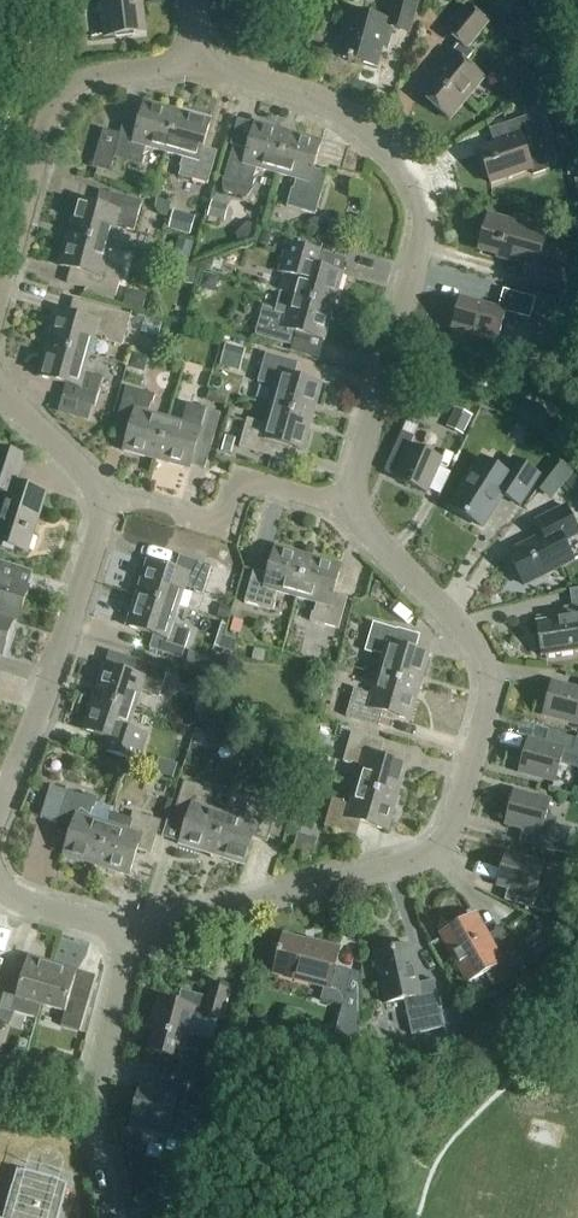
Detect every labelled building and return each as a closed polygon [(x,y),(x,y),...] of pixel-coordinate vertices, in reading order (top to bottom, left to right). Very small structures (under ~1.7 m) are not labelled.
[(19,10),(22,0),(9,0),(8,6),(19,10)] [(140,0),(101,0),(106,38),(141,34),(138,2),(140,2),(140,0)] [(377,68),(385,39),(389,40),(392,29),(409,33),(417,4),(404,0),(393,0),(387,22),(351,12),(338,58),(377,68)] [(418,94),(449,120),(483,79),(465,64),(473,54),(467,49),(487,24),(467,7),(444,34),(459,46),(453,54),(451,53),(418,94)] [(535,115),(545,142),(563,135),(554,108),(553,109),(549,97),(532,103),(537,115),(535,115)] [(143,159),(146,149),(166,154),(178,113),(144,103),(136,131),(122,127),(120,136),(103,131),(92,169),(109,174),(113,159),(142,168),(145,159),(143,159)] [(211,122),(178,113),(166,154),(186,160),(183,170),(182,170),(179,178),(208,187),(217,154),(203,150),(211,122)] [(505,141),(479,150),(491,185),(531,171),(533,177),(547,172),(528,117),(500,127),(505,141)] [(234,148),(224,181),(223,181),(224,192),(245,198),(252,189),(251,189),(251,188),(253,189),(255,181),(253,181),(256,170),(276,175),(288,134),(254,124),(247,152),(234,148)] [(288,134),(276,175),(297,181),(294,191),(292,191),(287,208),(316,216),(328,174),(313,170),(321,143),(288,134)] [(104,208),(78,201),(69,234),(109,245),(115,225),(126,228),(125,229),(133,232),(141,203),(108,194),(104,208)] [(167,219),(172,204),(156,199),(154,209),(159,216),(167,219)] [(228,208),(212,203),(208,218),(224,222),(228,208)] [(173,211),(168,230),(190,236),(195,217),(173,211)] [(488,216),(478,251),(506,259),(506,261),(525,266),(520,283),(553,292),(561,264),(538,258),(545,233),(488,216)] [(321,221),(316,241),(337,247),(343,227),(321,221)] [(259,244),(268,247),(272,235),(262,232),(259,244)] [(109,245),(69,234),(60,266),(69,269),(66,283),(83,288),(115,297),(123,269),(115,266),(114,268),(104,265),(109,245)] [(355,247),(369,251),(372,238),(358,234),(355,247)] [(188,264),(193,244),(177,240),(173,260),(188,264)] [(333,308),(343,275),(315,267),(319,253),(287,244),(278,274),(287,276),(288,275),(298,278),(293,296),(333,308)] [(199,290),(215,294),(219,278),(204,274),(199,290)] [(459,299),(451,330),(499,342),(507,312),(530,318),(536,297),(503,289),(498,309),(459,299)] [(128,290),(124,306),(142,310),(146,295),(128,290)] [(324,342),(333,308),(293,296),(293,297),(280,294),(275,312),(262,308),(254,337),(293,348),(296,334),(324,342)] [(57,312),(48,345),(90,356),(95,337),(105,339),(105,342),(121,346),(130,316),(73,300),(68,315),(57,312)] [(506,342),(500,364),(523,371),(530,348),(506,342)] [(48,345),(39,378),(67,386),(63,400),(95,409),(103,380),(95,378),(94,379),(84,376),(90,356),(48,345)] [(220,367),(239,372),(245,352),(226,346),(220,367)] [(129,369),(143,374),(148,359),(133,354),(129,369)] [(312,418),(321,386),(294,379),(298,364),(265,355),(257,384),(266,387),(266,385),(277,388),(271,407),(312,418)] [(156,461),(168,420),(147,415),(150,404),(152,405),(154,397),(126,389),(117,421),(131,425),(123,452),(156,461)] [(212,404),(225,407),(228,396),(215,393),(212,404)] [(168,420),(156,461),(189,471),(190,467),(204,470),(220,415),(191,407),(185,410),(181,424),(168,420)] [(312,418),(271,407),(265,428),(255,425),(256,423),(247,421),(239,450),(270,458),(270,460),(285,464),(290,449),(303,452),(312,418)] [(446,428),(464,436),(472,417),(455,409),(446,428)] [(394,481),(426,495),(442,460),(411,446),(420,425),(408,420),(385,472),(396,477),(394,481)] [(221,453),(231,456),(235,440),(225,437),(221,453)] [(46,495),(17,486),(26,458),(0,450),(0,494),(6,495),(0,514),(0,546),(27,555),(46,495)] [(450,508),(482,529),(503,496),(518,506),(538,476),(513,460),(504,474),(480,460),(450,508)] [(563,460),(547,486),(560,494),(568,480),(577,485),(577,469),(563,460)] [(524,587),(575,561),(564,540),(577,533),(577,529),(566,506),(536,521),(543,536),(507,554),(524,587)] [(308,558),(275,548),(267,576),(253,572),(244,604),(272,612),(274,604),(273,603),(276,593),(296,599),(308,558)] [(174,571),(148,562),(137,594),(177,607),(184,588),(194,591),(193,593),(201,596),(210,567),(179,557),(174,571)] [(308,558),(296,599),(316,604),(313,615),(311,614),(309,622),(339,630),(348,598),(333,594),(341,567),(308,558)] [(28,588),(32,573),(0,563),(0,617),(11,620),(19,622),(29,588),(28,588)] [(536,623),(542,657),(577,652),(577,589),(570,591),(573,611),(549,615),(550,621),(536,623)] [(137,594),(126,628),(154,637),(149,650),(181,660),(190,632),(181,629),(181,631),(171,628),(177,607),(137,594)] [(220,604),(216,617),(226,620),(230,607),(220,604)] [(0,617),(0,657),(1,658),(11,624),(10,623),(11,620),(0,617)] [(232,618),(229,631),(239,634),(242,621),(232,618)] [(396,631),(395,632),(372,625),(364,653),(373,655),(374,654),(384,657),(378,675),(419,688),(429,655),(414,651),(418,637),(396,631)] [(225,653),(231,655),(234,646),(228,644),(225,653)] [(253,649),(251,659),(263,662),(265,651),(253,649)] [(222,663),(189,653),(183,670),(197,674),(215,680),(216,680),(222,663)] [(104,666),(94,698),(135,712),(142,691),(152,695),(151,697),(159,700),(169,671),(137,660),(132,675),(104,666)] [(197,674),(192,691),(210,697),(215,680),(197,674)] [(419,688),(378,675),(372,697),(362,694),(362,692),(354,689),(345,718),(378,728),(382,714),(409,722),(419,688)] [(553,684),(543,717),(577,727),(577,690),(553,684)] [(94,698),(83,731),(110,740),(106,755),(138,765),(148,735),(139,733),(139,735),(129,732),(135,712),(94,698)] [(197,730),(192,744),(202,748),(209,744),(212,735),(197,730)] [(518,774),(554,783),(559,765),(577,770),(577,742),(547,734),(544,745),(527,740),(518,774)] [(397,798),(407,766),(379,758),(383,744),(350,735),(342,763),(351,766),(352,764),(362,767),(357,786),(397,798)] [(211,856),(224,815),(204,809),(208,798),(209,799),(212,790),(184,781),(173,814),(187,819),(178,846),(211,856)] [(397,798),(357,786),(351,808),(340,805),(340,803),(331,800),(323,830),(357,839),(361,825),(388,833),(397,798)] [(67,793),(56,789),(49,787),(39,819),(71,829),(62,857),(96,867),(108,826),(89,820),(92,810),(93,810),(96,802),(67,793)] [(549,802),(513,792),(504,826),(522,831),(519,842),(563,853),(569,830),(553,825),(554,820),(545,818),(549,802)] [(224,815),(211,856),(244,867),(253,839),(268,844),(270,837),(278,839),(286,815),(278,812),(278,811),(249,802),(246,810),(247,810),(244,821),(224,815)] [(108,826),(96,867),(128,878),(137,849),(152,854),(162,822),(133,813),(131,820),(112,814),(108,826)] [(543,864),(507,854),(497,887),(528,896),(524,908),(551,915),(555,903),(534,897),(543,864)] [(572,931),(577,912),(563,907),(557,926),(572,931)] [(477,919),(442,938),(466,981),(483,971),(492,988),(525,970),(507,937),(492,946),(477,919)] [(315,946),(284,938),(274,974),(324,988),(320,1002),(342,1008),(344,999),(351,973),(334,968),(339,950),(316,944),(315,946)] [(409,947),(374,954),(385,1004),(403,1000),(411,1036),(444,1029),(434,981),(418,985),(409,947)] [(51,965),(27,958),(20,984),(8,980),(0,1008),(0,1010),(36,1020),(40,1007),(51,965)] [(51,965),(40,1007),(65,1014),(61,1029),(80,1034),(89,1002),(70,997),(77,972),(51,965)] [(177,1006),(158,1001),(152,1024),(156,1025),(149,1053),(181,1061),(193,1015),(218,1021),(227,990),(210,985),(206,999),(180,992),(177,1006)] [(344,999),(342,1008),(334,1036),(336,1037),(335,1040),(348,1043),(348,1040),(359,1042),(358,1003),(344,999)] [(157,1093),(140,1089),(132,1122),(169,1131),(174,1113),(182,1115),(184,1108),(201,1112),(208,1084),(212,1085),(215,1074),(197,1069),(196,1074),(200,1075),(199,1082),(191,1080),(190,1081),(162,1073),(157,1093)] [(0,1079),(0,1090),(12,1093),(15,1082),(0,1078),(0,1079)] [(173,1157),(189,1160),(194,1136),(183,1134),(178,1137),(173,1157)] [(64,1201),(63,1201),(68,1185),(17,1171),(13,1186),(12,1186),(3,1217),(59,1217),(64,1201)] [(158,1217),(175,1217),(177,1210),(161,1206),(158,1217)]
